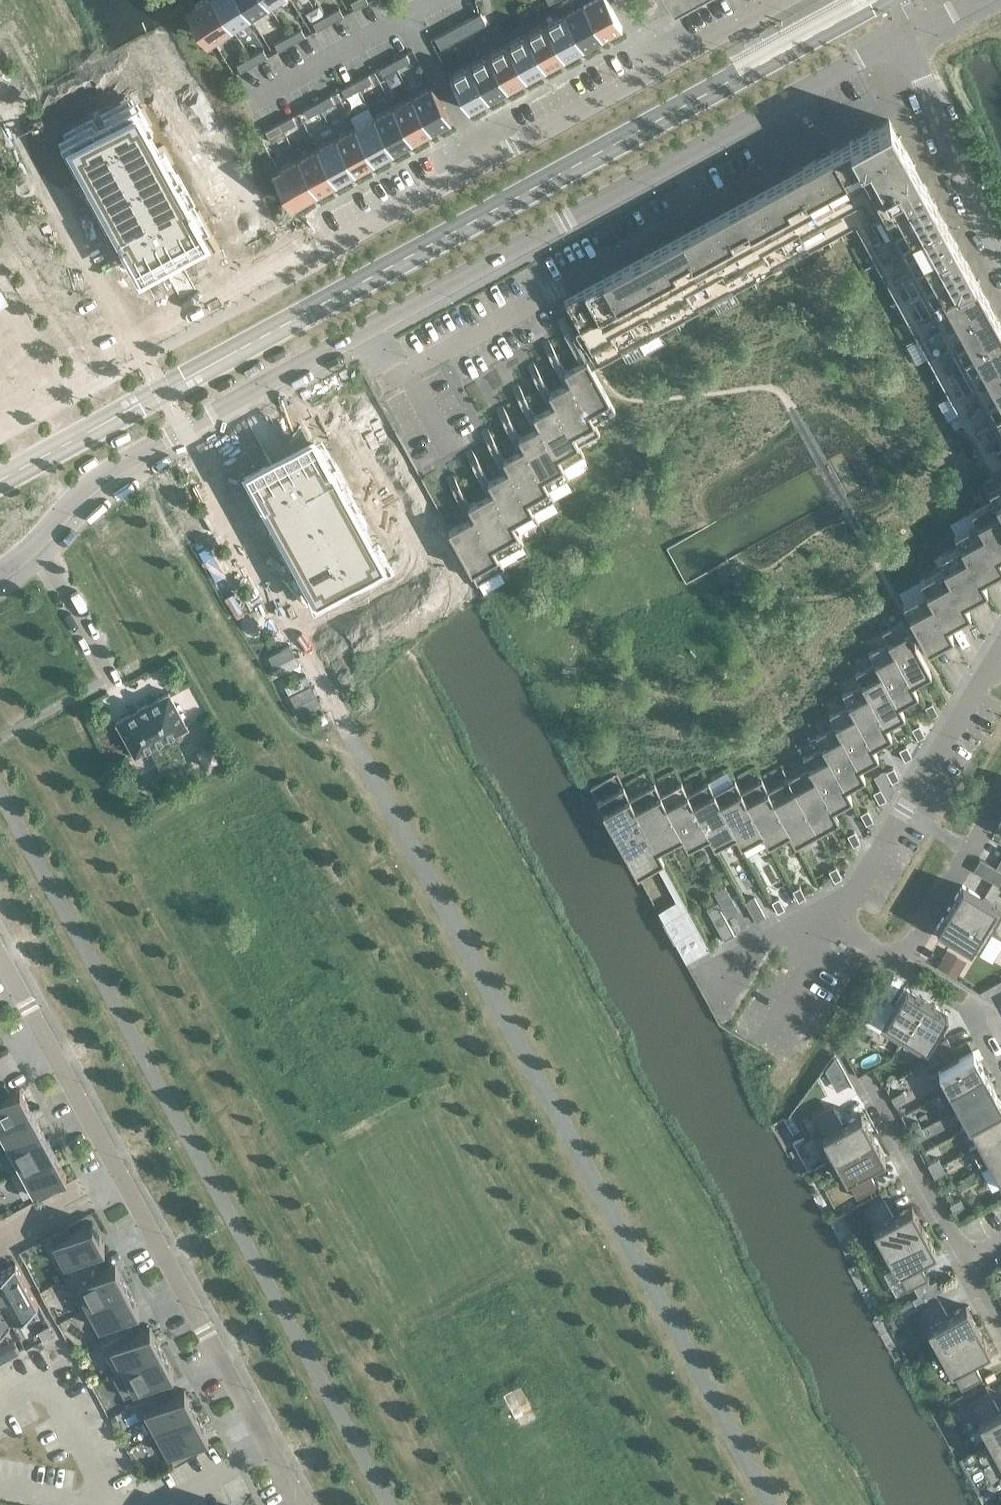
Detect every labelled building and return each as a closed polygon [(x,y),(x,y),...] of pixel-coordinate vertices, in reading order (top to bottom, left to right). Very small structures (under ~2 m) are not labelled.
[(214,0),(200,0),(191,6),(213,40),(232,28),(214,0)] [(232,28),(250,16),(240,0),(214,0),(232,28)] [(250,16),(268,5),(265,0),(240,0),(250,16)] [(350,1),(354,8),(367,1),(367,0),(352,0),(350,1)] [(583,47),(602,37),(582,1),(582,0),(565,0),(558,4),(562,13),(563,12),(583,47)] [(602,37),(621,26),(607,0),(582,0),(582,1),(602,37)] [(339,16),(343,14),(339,7),(325,14),(329,21),(339,16)] [(434,37),(440,48),(486,22),(480,12),(468,18),(434,37)] [(583,47),(563,12),(562,13),(544,22),(564,57),(583,47)] [(316,29),(329,21),(325,14),(312,22),(316,29)] [(564,57),(544,22),(526,33),(545,68),(564,57)] [(291,42),(305,35),(301,28),(287,35),(291,42)] [(545,68),(526,33),(507,43),(526,78),(545,68)] [(278,50),(291,42),(287,35),(274,42),(278,50)] [(526,78),(507,43),(488,53),(507,88),(526,78)] [(253,63),(267,56),(263,49),(249,56),(253,63)] [(396,67),(409,60),(405,53),(392,60),(396,67)] [(507,88),(488,53),(469,64),(488,99),(507,88)] [(240,70),(253,63),(249,56),(236,63),(240,70)] [(392,60),(379,67),(383,75),(396,67),(392,60)] [(488,99),(469,64),(449,74),(468,110),(488,99)] [(734,75),(740,87),(757,79),(751,67),(734,75)] [(358,88),(371,81),(367,74),(354,81),(358,88)] [(345,86),(341,88),(345,95),(358,88),(354,81),(345,86)] [(411,95),(430,130),(450,120),(431,84),(411,95)] [(320,109),(333,101),(329,94),(316,102),(320,109)] [(430,130),(411,95),(392,106),(411,141),(430,130)] [(307,116),(320,109),(316,102),(303,109),(307,116)] [(411,141),(392,106),(373,116),(392,151),(411,141)] [(138,108),(76,142),(88,164),(86,166),(98,188),(100,186),(109,202),(106,204),(129,244),(131,243),(144,265),(205,232),(193,209),(196,208),(173,167),(171,168),(162,153),(165,151),(153,129),(150,131),(138,108)] [(282,129),(295,122),(292,115),(278,122),(282,129)] [(392,151),(373,116),(354,126),(373,161),(392,151)] [(588,357),(586,358),(600,383),(602,382),(604,381),(595,365),(599,363),(600,363),(854,224),(925,186),(888,119),(563,297),(579,325),(575,328),(590,356),(588,357)] [(278,122),(265,130),(269,137),(282,129),(278,122)] [(373,161),(354,126),(335,137),(355,172),(373,161)] [(355,172),(335,137),(316,147),(336,182),(355,172)] [(336,182),(316,147),(297,157),(317,192),(336,182)] [(317,192),(297,157),(278,168),(297,203),(317,192)] [(925,186),(854,224),(992,476),(984,480),(993,497),(996,496),(1000,506),(1000,325),(925,186)] [(578,343),(570,328),(564,331),(572,346),(578,343)] [(572,346),(580,361),(586,358),(578,343),(572,346)] [(562,365),(554,351),(549,354),(557,369),(562,365)] [(586,358),(580,361),(564,369),(570,380),(593,422),(594,422),(615,410),(600,383),(586,358)] [(562,365),(557,369),(564,383),(570,380),(564,369),(562,365)] [(547,388),(539,373),(533,376),(541,391),(547,388)] [(555,402),(578,444),(599,432),(594,422),(593,422),(570,380),(564,383),(549,391),(549,392),(555,402)] [(547,388),(541,391),(549,405),(555,402),(549,392),(549,391),(547,388)] [(532,410),(524,395),(518,398),(526,413),(532,410)] [(539,424),(562,466),(563,466),(584,454),(578,444),(555,402),(549,405),(534,413),(533,414),(539,424)] [(532,410),(526,413),(534,427),(539,424),(533,414),(534,413),(532,410)] [(516,432),(508,417),(503,420),(511,435),(516,432)] [(524,446),(547,488),(548,488),(569,476),(563,466),(562,466),(539,424),(534,427),(519,435),(518,436),(524,446)] [(524,446),(518,436),(519,435),(516,432),(511,435),(519,449),(524,446)] [(318,438),(256,471),(269,494),(266,495),(288,536),(291,535),(300,551),(297,552),(309,574),(312,573),(324,595),(385,561),(373,539),(376,537),(364,515),(361,517),(352,501),(355,500),(333,459),(330,460),(318,438)] [(501,454),(493,439),(487,442),(495,457),(501,454)] [(509,468),(532,510),(553,498),(548,488),(547,488),(524,446),(519,449),(503,457),(503,458),(509,468)] [(501,454),(495,457),(503,471),(509,468),(503,458),(503,457),(501,454)] [(486,476),(478,461),(472,464),(480,479),(486,476)] [(493,490),(516,532),(517,532),(538,520),(532,510),(509,468),(503,471),(488,479),(488,480),(493,490)] [(486,476),(480,479),(488,493),(493,490),(488,480),(488,479),(486,476)] [(466,500),(458,485),(452,488),(461,503),(466,500)] [(516,532),(493,490),(488,493),(468,504),(474,515),(497,557),(498,556),(523,542),(517,532),(516,532)] [(1000,563),(1000,560),(997,553),(1000,551),(1000,506),(996,496),(993,497),(972,509),(1000,563)] [(466,500),(461,503),(468,517),(474,515),(468,504),(466,500)] [(985,588),(986,587),(980,576),(1000,565),(1000,563),(972,509),(970,510),(976,520),(954,532),(985,588)] [(498,556),(497,557),(474,515),(468,517),(448,529),(476,581),(503,567),(498,556)] [(937,555),(968,611),(969,610),(963,599),(985,588),(954,532),(953,533),(959,543),(937,555)] [(920,578),(951,634),(952,633),(946,622),(968,611),(937,555),(936,556),(942,566),(920,578)] [(951,634),(920,578),(919,579),(925,589),(902,602),(926,647),(951,634)] [(882,630),(916,693),(917,693),(911,683),(930,672),(901,620),(882,630)] [(869,651),(903,714),(904,714),(898,703),(916,693),(882,630),(881,631),(887,641),(869,651)] [(855,672),(890,735),(891,735),(885,724),(903,714),(869,651),(868,652),(874,662),(855,672)] [(842,693),(877,756),(872,745),(890,735),(855,672),(855,673),(860,683),(842,693)] [(165,682),(175,699),(190,690),(181,673),(165,682)] [(168,692),(116,721),(134,755),(187,726),(168,692)] [(829,714),(863,777),(864,777),(858,766),(877,756),(842,693),(841,693),(847,704),(829,714)] [(191,733),(207,727),(196,697),(180,703),(191,733)] [(931,703),(924,707),(929,717),(936,713),(931,703)] [(863,777),(829,714),(828,714),(834,725),(816,735),(850,798),(851,797),(845,787),(863,777)] [(918,724),(911,728),(916,739),(923,735),(918,724)] [(803,756),(837,819),(838,818),(832,808),(850,798),(816,735),(815,735),(821,746),(803,756)] [(197,751),(207,769),(225,759),(215,741),(197,751)] [(905,745),(898,749),(903,760),(910,756),(905,745)] [(816,830),(837,819),(803,756),(802,756),(808,767),(787,778),(816,830)] [(892,767),(885,771),(890,781),(898,777),(892,767)] [(760,779),(795,842),(816,830),(787,778),(767,789),(761,778),(760,779)] [(795,842),(760,779),(740,790),(734,779),(734,780),(768,843),(788,832),(794,842),(795,842)] [(768,843),(734,780),(713,791),(708,780),(707,781),(741,844),(762,833),(767,843),(768,843)] [(741,844),(707,781),(686,792),(681,781),(680,782),(714,845),(735,834),(741,844)] [(714,845),(680,782),(660,793),(654,782),(653,783),(688,846),(708,835),(714,845)] [(688,846),(653,783),(629,796),(623,785),(622,786),(657,849),(681,836),(687,846),(688,846)] [(657,849),(622,786),(596,800),(636,874),(662,859),(657,849)] [(879,788),(872,792),(877,802),(885,798),(879,788)] [(866,809),(859,813),(864,824),(872,820),(866,809)] [(853,831),(846,834),(851,845),(859,841),(853,831)] [(835,866),(828,870),(834,880),(841,877),(835,866)] [(996,867),(992,874),(1000,880),(1000,871),(996,867)] [(1000,916),(1000,909),(962,885),(949,906),(983,927),(991,932),(1000,916)] [(799,886),(792,890),(798,900),(805,896),(799,886)] [(752,898),(745,902),(757,923),(765,919),(753,897),(752,898)] [(778,897),(771,901),(777,912),(784,908),(778,897)] [(720,906),(727,919),(738,913),(731,900),(720,906)] [(706,908),(723,939),(734,934),(717,902),(706,908)] [(978,953),(991,932),(983,927),(949,906),(936,927),(978,953)] [(681,910),(662,921),(673,941),(692,931),(681,910)] [(964,964),(946,953),(937,966),(956,978),(964,964)] [(905,1033),(926,999),(904,987),(884,1020),(905,1033)] [(926,1046),(947,1012),(926,999),(905,1033),(926,1046)] [(929,1075),(939,1093),(939,1094),(983,1070),(973,1051),(938,1071),(929,1075)] [(845,1077),(835,1059),(825,1070),(833,1084),(845,1077)] [(983,1070),(939,1094),(949,1112),(993,1088),(983,1070)] [(31,1110),(19,1088),(10,1093),(4,1082),(0,1084),(0,1127),(31,1110)] [(949,1112),(949,1113),(958,1108),(968,1126),(1000,1108),(1000,1103),(993,1088),(949,1112)] [(901,1091),(890,1096),(894,1104),(905,1098),(901,1091)] [(832,1104),(811,1115),(822,1134),(813,1139),(825,1162),(834,1157),(834,1156),(872,1135),(860,1113),(842,1123),(832,1104)] [(968,1126),(978,1143),(969,1148),(969,1149),(1000,1131),(1000,1108),(968,1126)] [(0,1127),(0,1130),(9,1147),(10,1148),(42,1130),(31,1110),(0,1127)] [(917,1121),(907,1126),(910,1133),(921,1127),(917,1121)] [(921,1127),(910,1133),(914,1140),(924,1134),(921,1127)] [(9,1147),(5,1150),(17,1171),(54,1151),(42,1130),(10,1148),(9,1147)] [(969,1149),(980,1168),(1000,1156),(1000,1131),(969,1149)] [(872,1135),(834,1156),(834,1157),(856,1197),(876,1186),(866,1167),(884,1157),(872,1135)] [(17,1171),(11,1174),(11,1175),(23,1196),(33,1191),(37,1198),(51,1191),(47,1184),(66,1174),(54,1151),(17,1171)] [(980,1168),(989,1164),(1000,1185),(1000,1184),(1000,1156),(980,1168)] [(937,1157),(927,1163),(930,1170),(941,1164),(937,1157)] [(941,1164),(930,1170),(934,1177),(945,1171),(941,1164)] [(893,1216),(883,1197),(862,1208),(884,1249),(923,1228),(911,1206),(893,1216)] [(963,1205),(959,1198),(949,1204),(953,1211),(963,1205)] [(67,1224),(49,1235),(70,1274),(94,1261),(89,1251),(104,1243),(92,1220),(71,1231),(67,1224)] [(927,1278),(917,1259),(935,1250),(923,1228),(884,1249),(907,1290),(927,1278)] [(70,1274),(64,1278),(81,1309),(88,1306),(126,1284),(115,1263),(99,1271),(94,1261),(70,1274)] [(9,1320),(37,1304),(14,1263),(0,1270),(0,1303),(9,1320)] [(991,1282),(995,1289),(1000,1286),(1000,1276),(991,1282)] [(126,1284),(88,1306),(105,1337),(129,1324),(123,1314),(138,1306),(126,1284)] [(947,1315),(937,1296),(916,1307),(939,1348),(977,1327),(965,1305),(947,1315)] [(9,1320),(0,1303),(0,1325),(9,1320)] [(901,1305),(889,1312),(896,1324),(908,1318),(901,1305)] [(85,1323),(63,1336),(75,1356),(97,1344),(85,1323)] [(105,1337),(98,1341),(116,1372),(122,1369),(161,1348),(149,1326),(134,1334),(129,1324),(105,1337)] [(37,1331),(42,1339),(53,1333),(48,1325),(37,1331)] [(981,1377),(971,1358),(989,1348),(977,1327),(939,1348),(961,1388),(981,1377)] [(116,1372),(112,1375),(123,1396),(134,1391),(139,1400),(163,1387),(158,1378),(173,1369),(161,1348),(122,1369),(116,1372)] [(163,1387),(139,1400),(157,1432),(196,1411),(184,1389),(169,1397),(163,1387)] [(990,1442),(1000,1436),(1000,1408),(999,1409),(988,1390),(968,1402),(990,1442)] [(196,1411),(157,1432),(174,1464),(198,1451),(192,1441),(207,1433),(196,1411)] [(1000,1462),(1000,1436),(990,1442),(1000,1462)]
